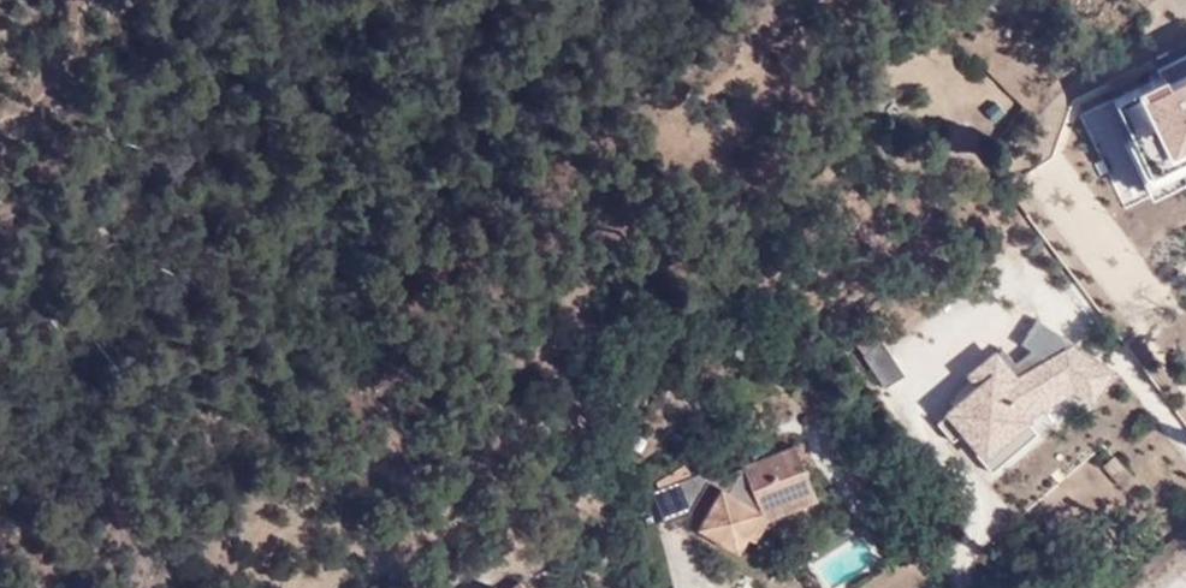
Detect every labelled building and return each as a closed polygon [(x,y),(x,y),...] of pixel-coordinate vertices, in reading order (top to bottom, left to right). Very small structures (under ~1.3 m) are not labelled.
[(1157,69),(1161,76),(1113,99),(1133,138),(1125,142),(1151,195),(1185,178),(1185,55),(1157,69)] [(738,551),(746,534),(762,510),(813,491),(796,445),(744,463),(729,491),(722,487),(697,527),(738,551)] [(1135,477),(1114,455),(1102,464),(1124,486),(1135,477)] [(692,512),(712,478),(709,469),(654,491),(668,521),(692,512)] [(762,510),(746,534),(757,540),(769,518),(817,501),(813,491),(762,510)]
